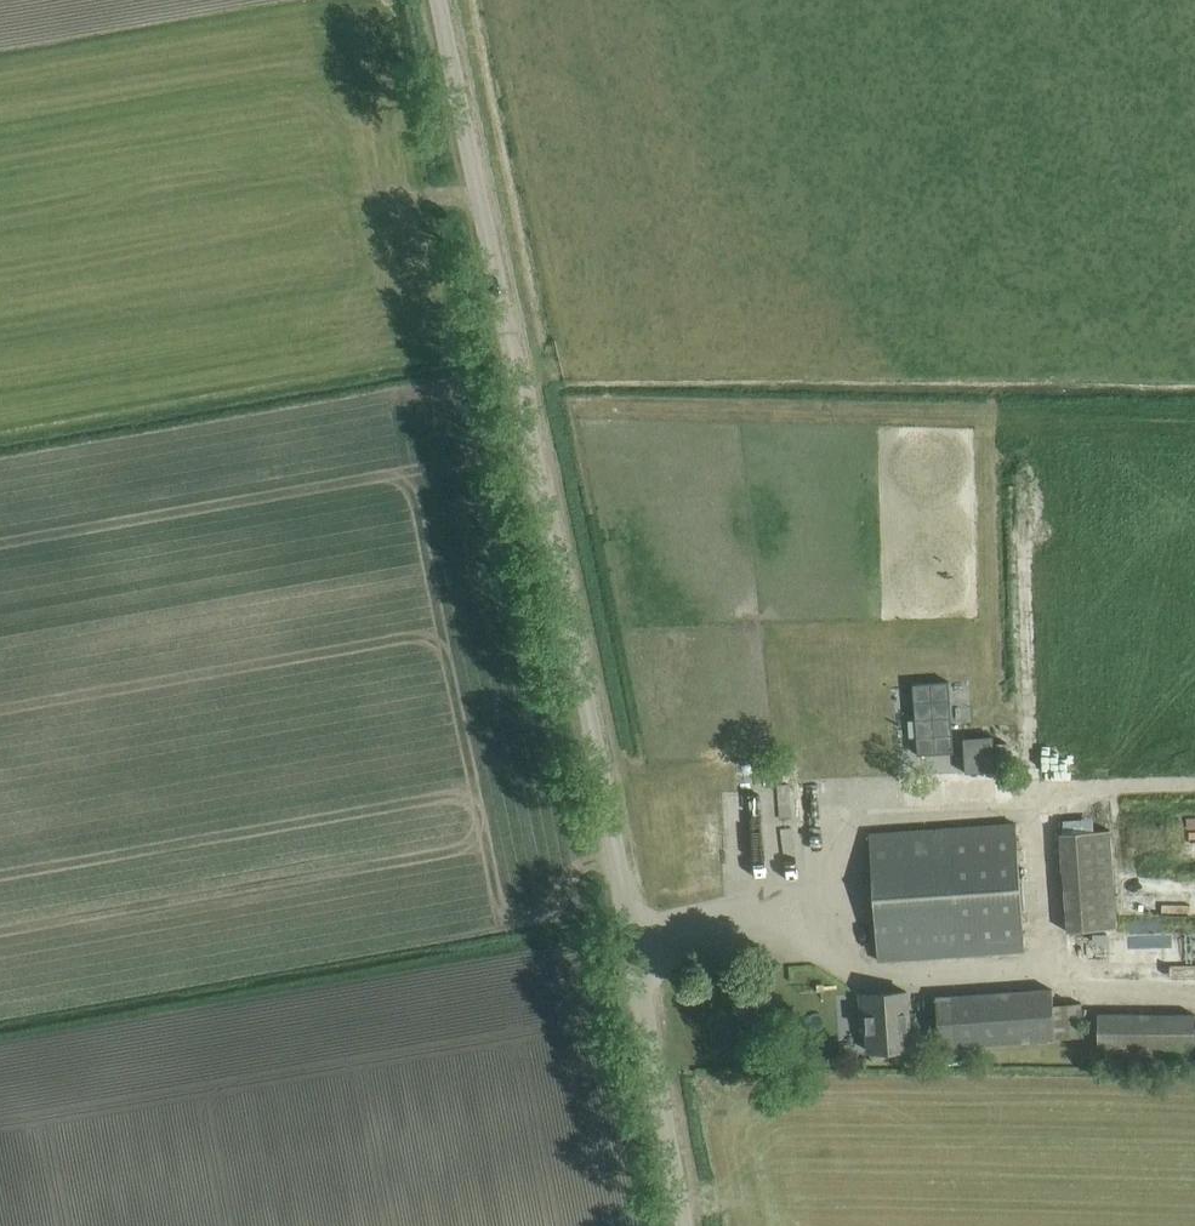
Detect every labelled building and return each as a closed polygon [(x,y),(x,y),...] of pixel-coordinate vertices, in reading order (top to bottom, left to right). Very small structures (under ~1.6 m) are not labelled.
[(955,753),(950,681),(914,683),(918,755),(955,753)] [(1011,824),(894,832),(869,834),(878,960),(1020,951),(1011,824)] [(1067,931),(1118,928),(1112,830),(1060,833),(1067,931)] [(1082,1003),(1054,1004),(1053,990),(938,998),(941,1046),(1056,1039),(1085,1037),(1085,1029),(1084,1020),(1092,1020),(1092,1006),(1083,1007),(1082,1003)] [(907,992),(885,993),(861,995),(862,1017),(867,1016),(869,1051),(911,1048),(907,992)] [(1194,1063),(1194,1013),(1099,1012),(1098,1063),(1194,1063)]
